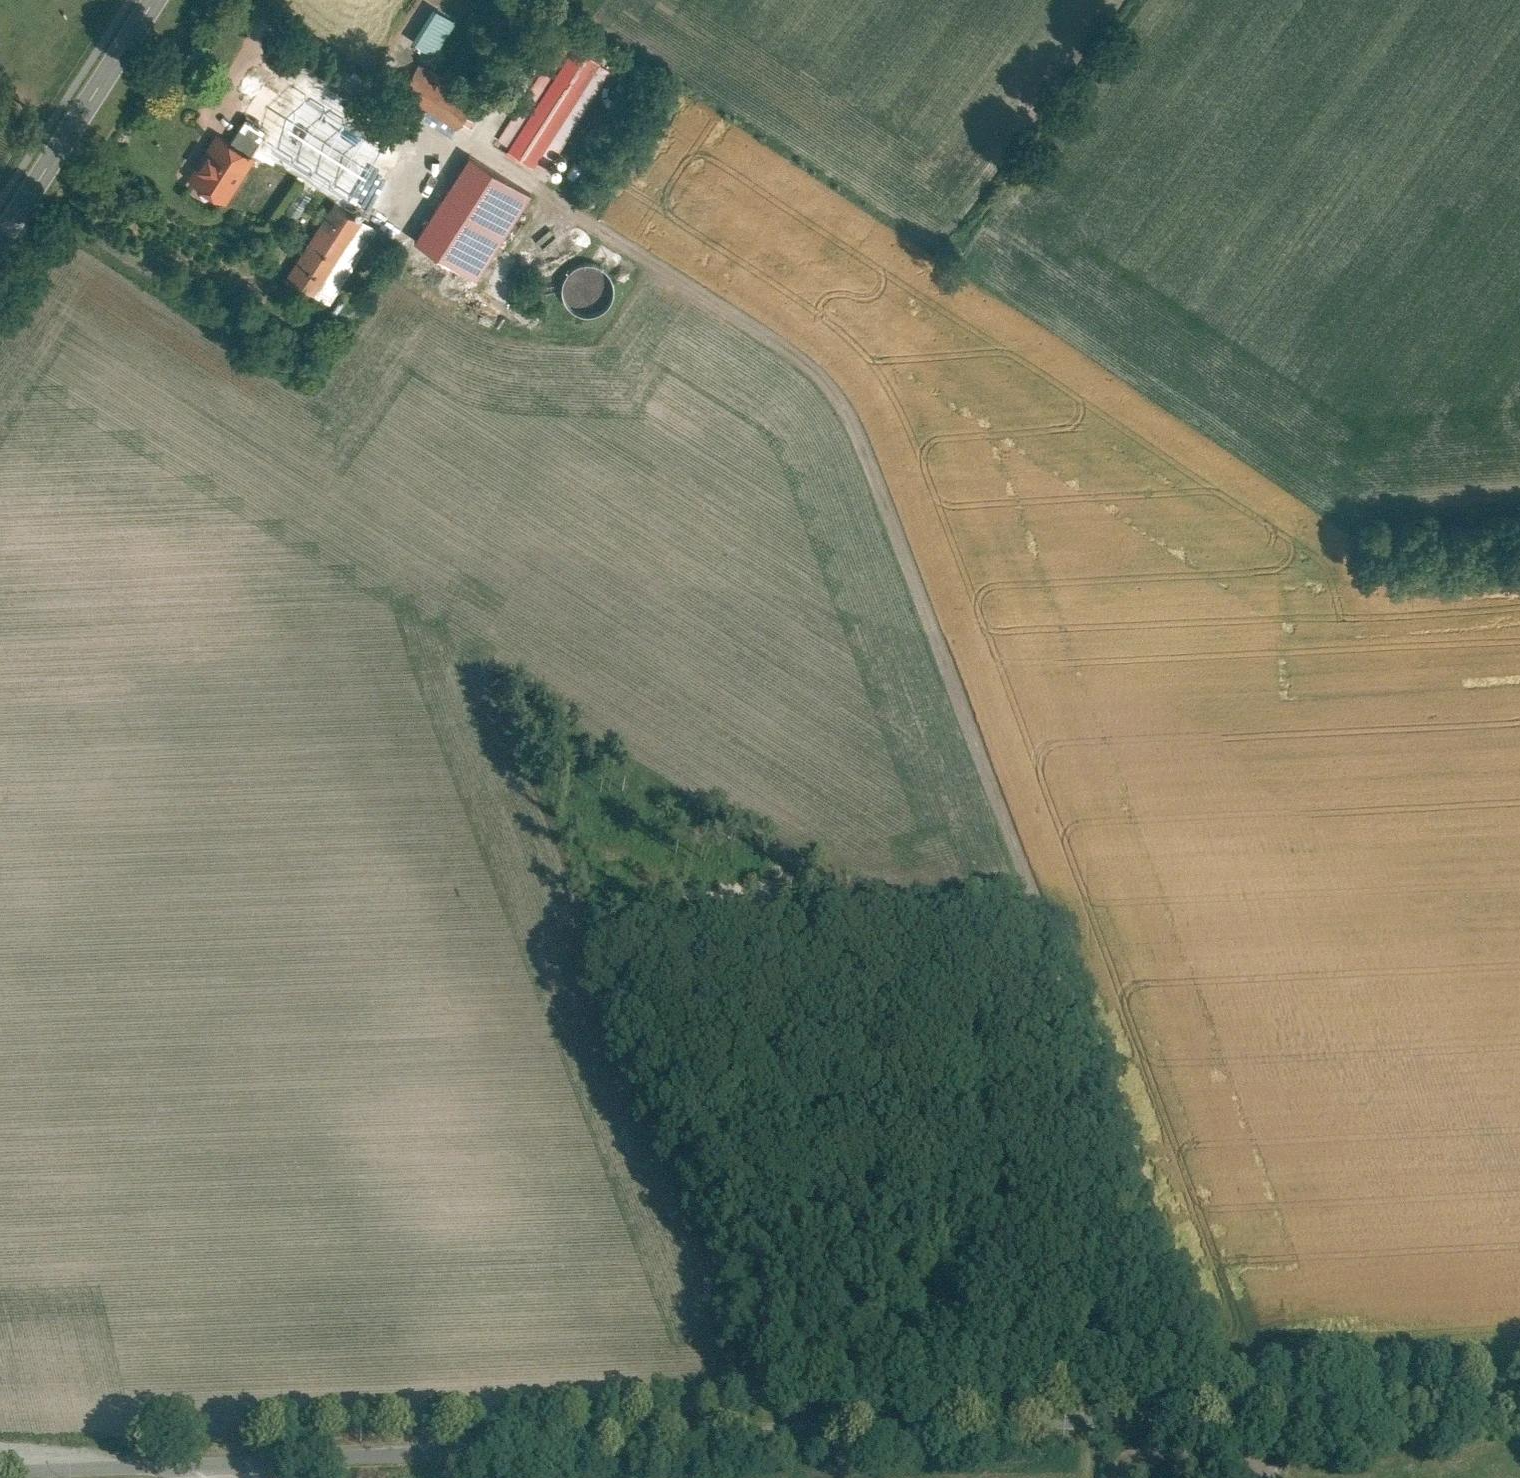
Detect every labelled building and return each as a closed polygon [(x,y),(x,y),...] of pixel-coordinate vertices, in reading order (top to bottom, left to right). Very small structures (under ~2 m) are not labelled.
[(413,38),(436,52),(457,17),(435,3),(413,38)] [(567,34),(503,135),(515,142),(579,41),(567,34)] [(616,65),(579,41),(515,142),(513,145),(550,168),(616,65)] [(480,97),(423,60),(406,87),(463,123),(480,97)] [(387,139),(311,91),(306,99),(273,78),(252,111),(272,123),(285,131),(275,146),(352,194),(387,139)] [(238,132),(259,145),(272,123),(252,111),(238,132)] [(225,124),(193,173),(232,198),(264,148),(259,145),(238,132),(225,124)] [(537,190),(478,153),(424,238),(483,275),(537,190)] [(382,224),(342,199),(293,276),(332,301),(382,224)] [(560,287),(588,309),(614,276),(586,254),(560,287)]
